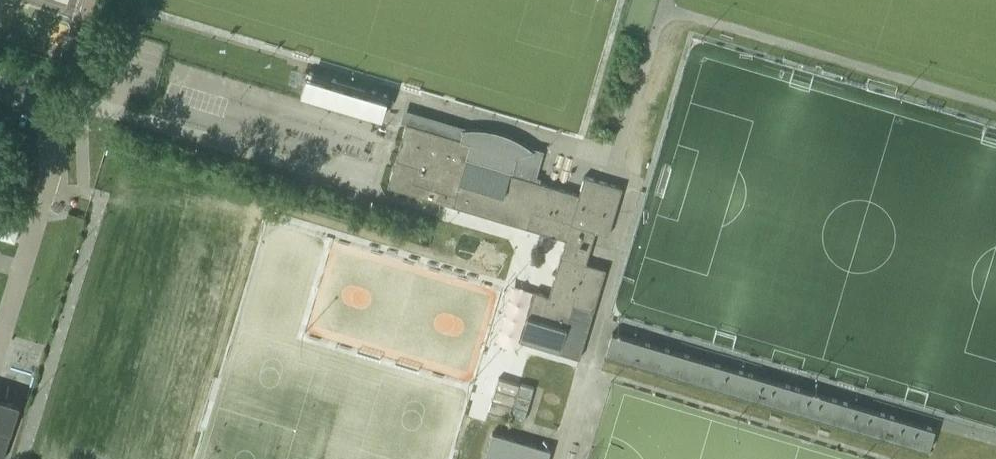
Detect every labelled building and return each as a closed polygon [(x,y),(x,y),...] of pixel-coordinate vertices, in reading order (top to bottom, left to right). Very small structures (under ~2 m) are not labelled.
[(381,116),(387,94),(305,71),(299,92),(381,116)] [(578,191),(532,177),(540,150),(530,148),(524,143),(511,136),(504,133),(497,131),(491,129),(476,128),(464,128),(455,125),(404,110),(400,120),(404,122),(386,184),(563,237),(547,292),(532,288),(530,297),(543,300),(545,292),(574,300),(559,350),(579,356),(606,266),(585,260),(594,231),(608,235),(622,187),(583,175),(578,191)] [(543,300),(530,297),(518,337),(559,350),(574,300),(545,292),(543,300)] [(612,331),(606,353),(915,444),(929,449),(935,427),(915,421),(612,331)] [(507,412),(517,383),(499,377),(489,407),(507,412)] [(527,409),(534,386),(521,382),(514,405),(511,416),(523,420),(527,409)] [(18,407),(19,403),(0,397),(0,458),(2,458),(18,407)] [(548,447),(489,429),(481,458),(544,458),(548,447)]
